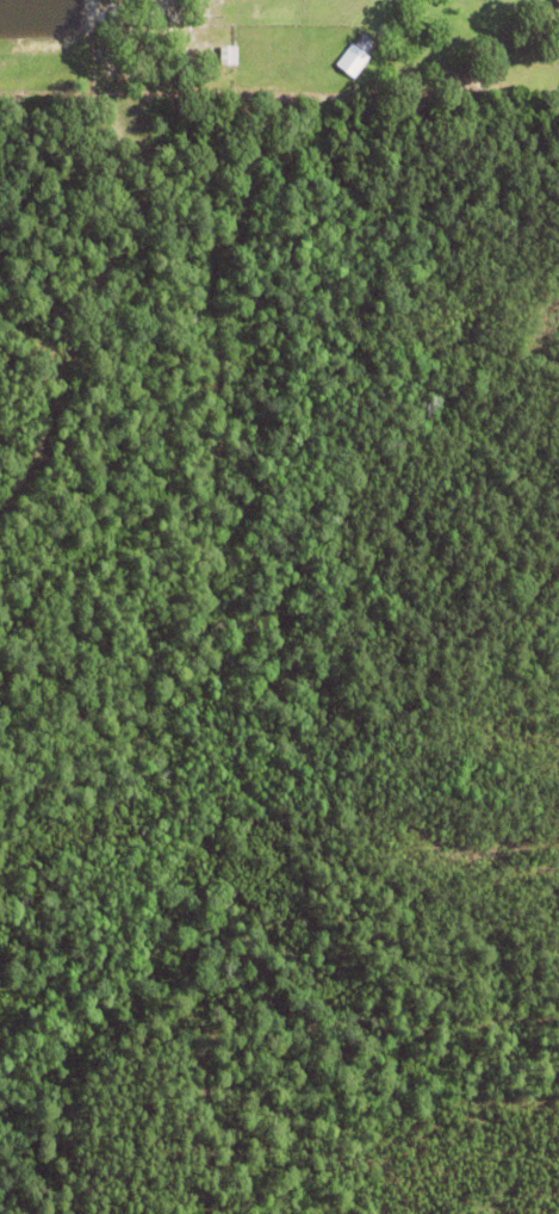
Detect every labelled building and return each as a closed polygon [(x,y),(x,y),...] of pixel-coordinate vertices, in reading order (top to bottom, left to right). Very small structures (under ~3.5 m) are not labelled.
[(380,38),(374,35),(377,32),(375,31),(379,26),(380,27),(383,25),(387,29),(380,38)] [(371,57),(354,79),(336,64),(352,44),(354,45),(364,35),(377,44),(368,56),(371,57)] [(221,64),(221,47),(237,47),(237,64),(221,64)]
